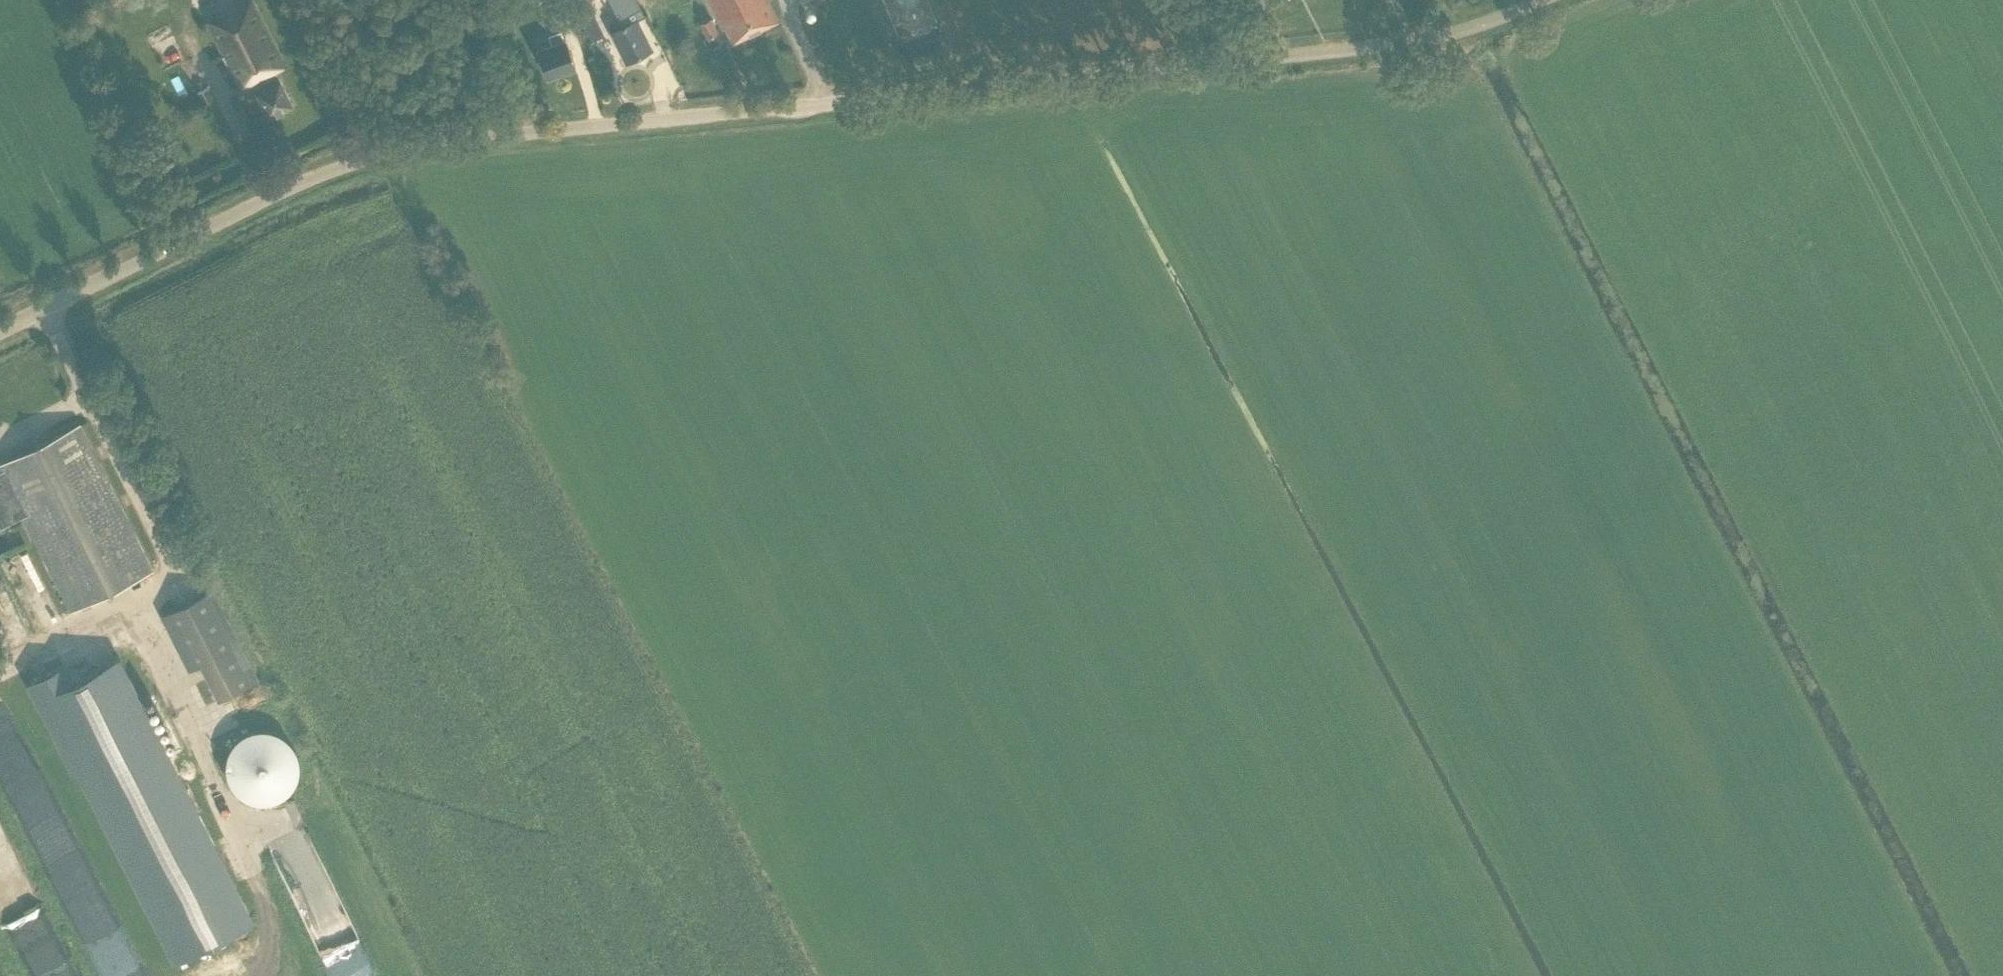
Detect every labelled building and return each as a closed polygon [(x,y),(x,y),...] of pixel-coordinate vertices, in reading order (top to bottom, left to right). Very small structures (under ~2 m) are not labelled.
[(215,0),(196,0),(240,88),(250,83),(268,118),(293,105),(276,69),(287,64),(255,0),(249,0),(222,14),(215,0)] [(567,0),(551,0),(558,16),(571,11),(567,0)] [(641,2),(640,0),(611,0),(585,13),(591,26),(603,21),(608,31),(610,30),(625,61),(652,48),(637,18),(630,21),(624,10),(641,2)] [(776,20),(767,0),(708,0),(722,29),(726,27),(732,41),(776,20)] [(717,32),(711,20),(701,25),(706,37),(717,32)] [(549,77),(575,67),(561,30),(547,35),(551,45),(539,50),(549,77)] [(202,102),(212,97),(207,88),(197,92),(202,102)] [(81,421),(0,462),(0,469),(1,470),(0,471),(0,502),(10,522),(22,515),(69,610),(154,567),(81,421)] [(201,662),(219,696),(259,676),(213,587),(173,607),(160,614),(188,669),(201,662)] [(61,668),(29,684),(72,770),(76,768),(173,958),(250,919),(118,659),(70,684),(61,668)] [(239,792),(243,795),(248,797),(254,799),(259,800),(265,800),(270,799),(276,797),(281,795),(285,792),(289,788),(293,783),(295,778),(297,773),(298,768),(298,762),(298,757),(296,751),(294,746),(291,742),(287,737),(283,734),(278,731),(273,729),(268,728),(262,727),(256,728),(251,729),(246,731),(241,734),(237,737),(233,742),(230,746),(228,751),(226,757),(226,762),(226,768),(227,773),(229,779),(232,783),(235,788),(239,792)]
